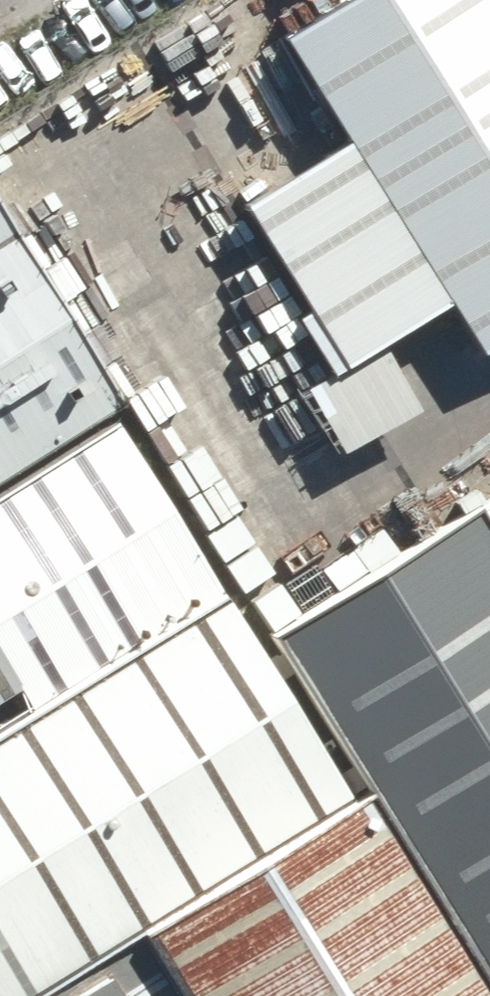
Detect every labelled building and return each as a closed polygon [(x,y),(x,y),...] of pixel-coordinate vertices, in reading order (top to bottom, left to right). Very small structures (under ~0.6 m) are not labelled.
[(489,0),(315,0),(274,25),(341,134),(441,298),(475,354),(489,345),(489,1),(489,0)] [(331,365),(441,298),(341,134),(231,201),(331,365)] [(0,218),(0,476),(115,406),(0,218)] [(106,423),(0,487),(0,726),(213,597),(106,423)] [(466,512),(489,551),(489,497),(466,512)] [(466,512),(266,633),(361,789),(488,995),(489,995),(489,551),(466,512)] [(213,597),(0,726),(0,995),(21,995),(136,926),(339,803),(213,597)] [(339,803),(136,926),(179,995),(488,995),(361,789),(339,803)] [(136,926),(21,995),(179,995),(136,926)]
